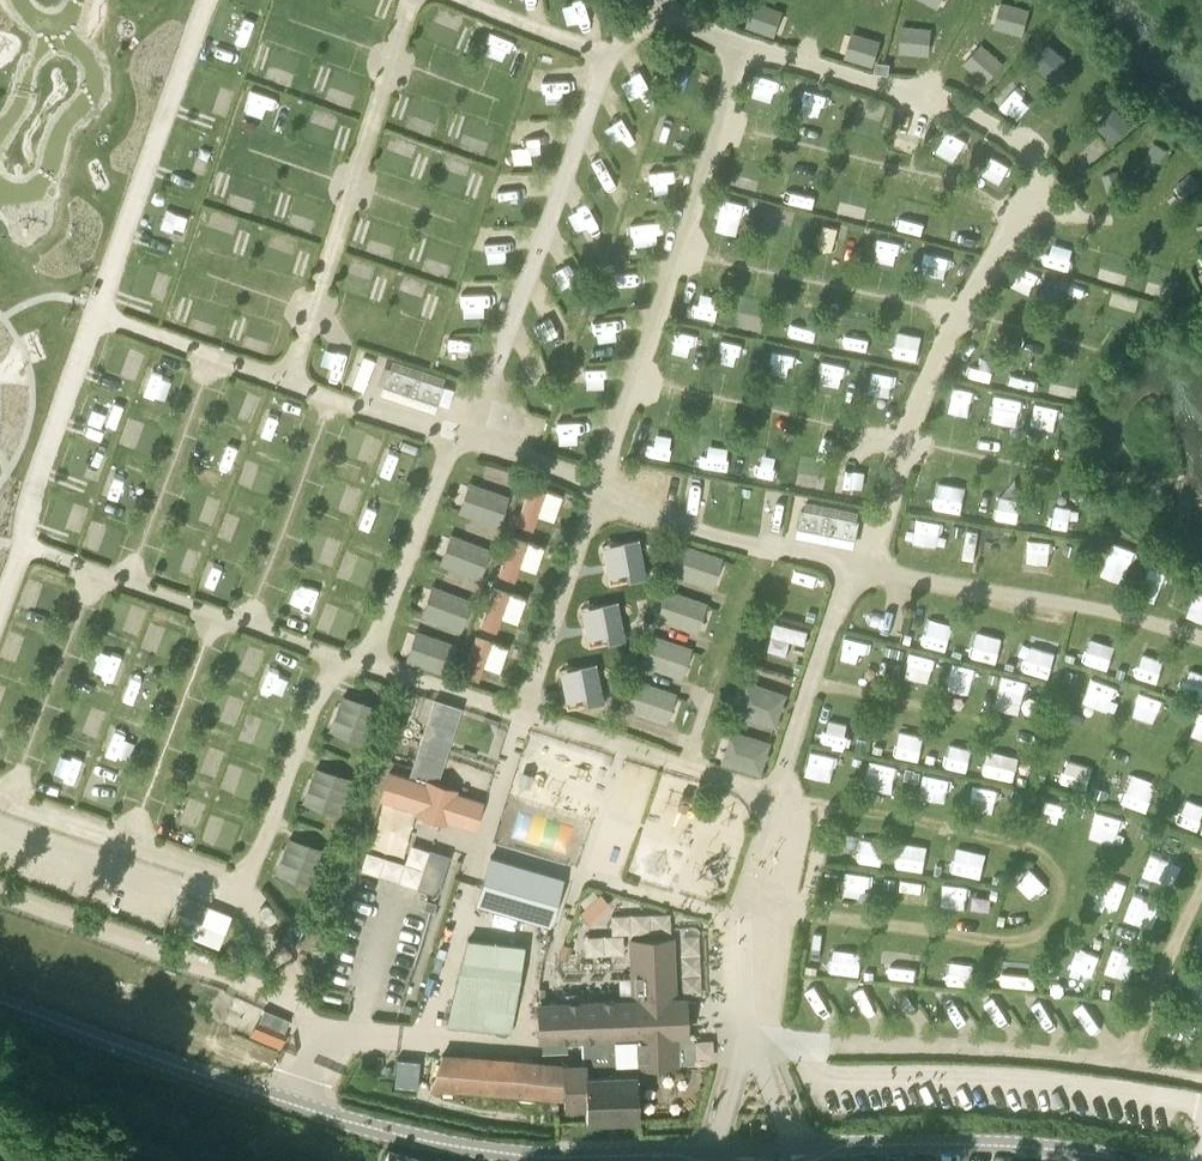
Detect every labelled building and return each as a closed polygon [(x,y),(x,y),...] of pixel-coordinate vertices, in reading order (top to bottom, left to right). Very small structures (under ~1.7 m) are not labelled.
[(597,7),(596,0),(574,0),(576,10),(597,7)] [(749,25),(778,33),(785,6),(764,0),(757,0),(749,25)] [(1025,32),(1033,6),(1013,0),(1003,0),(996,23),(1025,32)] [(903,23),(903,51),(934,51),(934,23),(903,23)] [(847,53),(877,63),(885,37),(855,28),(847,53)] [(492,55),(512,59),(517,36),(497,31),(492,55)] [(966,61),(989,81),(1007,60),(985,40),(966,61)] [(1051,70),(1063,52),(1047,42),(1035,59),(1051,70)] [(672,93),(693,101),(701,79),(681,71),(672,93)] [(754,84),(752,105),(775,106),(776,86),(754,84)] [(246,111),(264,117),(272,94),(253,88),(246,111)] [(1120,138),(1141,119),(1126,103),(1105,121),(1120,138)] [(423,110),(419,131),(439,134),(443,113),(423,110)] [(652,142),(674,152),(684,128),(662,119),(652,142)] [(402,138),(395,159),(416,166),(423,145),(402,138)] [(768,186),(771,163),(745,160),(742,183),(768,186)] [(600,192),(617,182),(607,165),(589,176),(600,192)] [(647,190),(671,189),(671,166),(646,166),(647,190)] [(786,192),(809,198),(814,176),(791,170),(786,192)] [(856,208),(863,180),(848,176),(841,205),(856,208)] [(234,179),(230,199),(252,203),(256,183),(234,179)] [(507,205),(531,205),(532,182),(507,181),(507,205)] [(730,193),(724,216),(745,222),(751,198),(730,193)] [(766,227),(789,231),(793,207),(770,204),(766,227)] [(979,243),(980,214),(955,213),(953,242),(979,243)] [(215,236),(234,240),(238,218),(219,214),(215,236)] [(817,243),(838,249),(845,223),(824,217),(817,243)] [(1048,262),(1070,268),(1079,234),(1058,228),(1048,262)] [(287,234),(278,255),(300,263),(309,242),(287,234)] [(877,234),(874,255),(895,258),(898,237),(877,234)] [(1103,242),(1090,273),(1110,280),(1122,249),(1103,242)] [(930,266),(951,272),(958,250),(937,244),(930,266)] [(563,285),(583,274),(573,256),(554,267),(563,285)] [(1021,265),(1017,286),(1039,291),(1044,269),(1021,265)] [(613,268),(614,293),(638,291),(637,267),(613,268)] [(1059,297),(1076,303),(1083,283),(1066,277),(1059,297)] [(463,314),(489,314),(489,289),(464,288),(463,314)] [(445,319),(449,293),(428,289),(423,315),(445,319)] [(1113,316),(1140,321),(1145,300),(1118,294),(1113,316)] [(181,323),(200,328),(206,307),(186,302),(181,323)] [(745,303),(740,323),(764,329),(769,309),(745,303)] [(799,311),(795,334),(821,339),(825,315),(799,311)] [(785,346),(779,368),(799,373),(805,352),(785,346)] [(970,372),(991,379),(998,360),(977,352),(970,372)] [(1042,383),(1046,361),(1026,358),(1023,380),(1042,383)] [(834,379),(853,384),(858,364),(839,359),(834,379)] [(442,410),(451,383),(390,362),(381,390),(442,410)] [(152,365),(148,387),(170,391),(174,369),(152,365)] [(601,366),(578,367),(580,389),(602,387),(601,366)] [(893,395),(895,369),(867,367),(865,393),(893,395)] [(960,382),(954,403),(973,409),(979,388),(960,382)] [(234,406),(256,414),(264,392),(242,384),(234,406)] [(997,395),(992,416),(1014,421),(1019,400),(997,395)] [(1069,428),(1074,407),(1057,404),(1053,425),(1069,428)] [(283,433),(290,416),(268,407),(261,425),(283,433)] [(706,442),(701,462),(723,467),(728,447),(706,442)] [(381,469),(403,477),(412,453),(390,445),(381,469)] [(749,475),(780,478),(782,451),(752,448),(749,475)] [(267,491),(276,467),(252,457),(242,481),(267,491)] [(800,482),(825,487),(830,464),(804,459),(800,482)] [(849,490),(874,496),(879,471),(854,466),(849,490)] [(471,476),(460,506),(503,521),(513,492),(471,476)] [(338,477),(330,495),(352,503),(359,486),(338,477)] [(532,480),(517,520),(535,526),(541,511),(556,516),(565,492),(532,480)] [(714,503),(715,481),(690,480),(689,502),(714,503)] [(943,485),(940,508),(966,512),(969,489),(943,485)] [(386,521),(394,496),(372,489),(364,514),(386,521)] [(187,519),(210,527),(218,504),(196,496),(187,519)] [(784,529),(789,503),(763,498),(758,524),(784,529)] [(1051,524),(1072,528),(1077,506),(1055,502),(1051,524)] [(857,544),(863,516),(805,503),(799,531),(857,544)] [(52,530),(73,540),(81,521),(61,512),(52,530)] [(919,515),(917,540),(947,543),(950,518),(919,515)] [(98,524),(89,541),(106,550),(114,533),(98,524)] [(970,526),(966,555),(977,556),(981,528),(970,526)] [(454,529),(442,558),(483,575),(495,545),(454,529)] [(632,531),(628,554),(648,557),(652,534),(632,531)] [(499,571),(517,578),(524,562),(537,567),(547,545),(515,532),(499,571)] [(1031,535),(1028,570),(1051,572),(1055,538),(1031,535)] [(307,557),(328,567),(336,549),(315,539),(307,557)] [(674,570),(716,585),(727,554),(685,539),(674,570)] [(1127,580),(1139,547),(1115,539),(1103,572),(1127,580)] [(172,568),(192,576),(200,555),(179,548),(172,568)] [(342,574),(362,582),(369,565),(349,557),(342,574)] [(1146,589),(1162,595),(1174,565),(1158,558),(1146,589)] [(36,583),(52,585),(53,569),(37,568),(36,583)] [(619,580),(614,600),(635,605),(639,584),(619,580)] [(433,582),(424,612),(467,625),(476,596),(433,582)] [(659,616),(701,629),(710,598),(669,584),(659,616)] [(501,628),(503,615),(522,619),(528,593),(493,585),(485,624),(501,628)] [(336,610),(364,618),(369,601),(341,593),(336,610)] [(925,640),(950,647),(957,620),(932,613),(925,640)] [(794,640),(809,642),(812,626),(777,618),(771,648),(791,652),(794,640)] [(595,641),(617,650),(624,631),(603,622),(595,641)] [(418,625),(407,656),(448,670),(458,639),(418,625)] [(974,626),(967,653),(1000,661),(1007,634),(974,626)] [(147,646),(167,653),(173,636),(152,630),(147,646)] [(688,673),(696,642),(652,631),(644,662),(688,673)] [(1050,675),(1062,640),(1037,631),(1024,666),(1050,675)] [(502,669),(511,644),(478,632),(464,672),(482,679),(488,663),(502,669)] [(843,655),(869,662),(875,639),(849,632),(843,655)] [(1112,666),(1119,643),(1093,635),(1086,659),(1112,666)] [(1149,638),(1138,673),(1159,680),(1170,644),(1149,638)] [(240,642),(233,662),(255,670),(263,650),(240,642)] [(896,671),(922,679),(929,653),(904,646),(896,671)] [(955,660),(950,687),(975,691),(980,664),(955,660)] [(1182,683),(1201,691),(1201,670),(1189,665),(1182,683)] [(271,670),(265,685),(288,694),(294,679),(271,670)] [(582,697),(605,701),(610,675),(588,671),(582,697)] [(1004,672),(998,706),(1024,711),(1031,678),(1004,672)] [(1115,710),(1124,685),(1094,674),(1085,699),(1115,710)] [(628,706),(671,719),(680,688),(638,675),(628,706)] [(781,723),(793,690),(749,675),(738,708),(781,723)] [(134,676),(127,694),(150,704),(157,685),(134,676)] [(1135,713),(1160,719),(1166,695),(1142,688),(1135,713)] [(342,690),(332,728),(366,737),(376,699),(342,690)] [(424,736),(443,742),(457,702),(438,695),(424,736)] [(77,720),(98,729),(107,708),(86,699),(77,720)] [(1194,732),(1201,735),(1201,709),(1194,732)] [(827,739),(848,743),(852,721),(831,717),(827,739)] [(766,772),(776,738),(732,725),(722,759),(766,772)] [(899,753),(923,756),(926,731),(902,728),(899,753)] [(195,763),(216,771),(225,749),(203,741),(195,763)] [(948,764),(970,768),(974,746),(952,742),(948,764)] [(1018,777),(1020,763),(1035,765),(1037,750),(1023,749),(1023,751),(990,747),(987,773),(1018,777)] [(815,773),(838,777),(843,752),(820,748),(815,773)] [(67,749),(59,772),(79,779),(87,756),(67,749)] [(875,757),(869,784),(895,791),(902,763),(875,757)] [(1069,758),(1067,780),(1093,783),(1095,761),(1069,758)] [(316,762),(305,799),(341,810),(353,773),(316,762)] [(230,784),(245,787),(248,773),(233,770),(230,784)] [(925,771),(923,796),(951,799),(953,774),(925,771)] [(1134,771),(1125,800),(1152,808),(1161,779),(1134,771)] [(390,772),(382,797),(421,810),(420,815),(452,825),(453,821),(478,829),(486,804),(461,796),(463,791),(431,781),(429,785),(390,772)] [(95,775),(89,795),(111,802),(117,782),(95,775)] [(972,804),(996,809),(1001,787),(977,781),(972,804)] [(198,823),(203,801),(183,796),(178,818),(198,823)] [(1065,830),(1071,802),(1048,796),(1042,825),(1065,830)] [(1183,821),(1201,826),(1201,803),(1188,799),(1183,821)] [(1099,807),(1092,834),(1123,841),(1129,815),(1099,807)] [(856,856),(881,860),(885,836),(861,831),(856,856)] [(278,869),(306,878),(317,841),(289,832),(278,869)] [(926,868),(931,844),(904,839),(899,863),(926,868)] [(1149,864),(1182,881),(1194,856),(1174,846),(1172,848),(1160,842),(1149,864)] [(955,869),(985,874),(989,850),(960,844),(955,869)] [(490,860),(475,907),(551,931),(565,883),(490,860)] [(835,893),(861,895),(863,869),(837,866),(835,893)] [(1037,899),(1052,882),(1033,866),(1018,882),(1037,899)] [(904,876),(901,899),(928,902),(931,879),(904,876)] [(945,906),(967,909),(969,886),(947,883),(945,906)] [(588,915),(610,899),(604,891),(582,908),(588,915)] [(1129,917),(1149,925),(1158,902),(1138,894),(1129,917)] [(193,914),(186,932),(222,945),(235,910),(209,901),(203,918),(193,914)] [(614,931),(674,929),(674,909),(613,911),(614,931)] [(587,933),(587,951),(607,951),(607,933),(587,933)] [(456,984),(447,1027),(510,1034),(518,992),(525,945),(467,938),(456,984)] [(1073,963),(1094,972),(1102,953),(1081,944),(1073,963)] [(835,946),(834,970),(863,971),(865,948),(835,946)] [(1129,984),(1136,960),(1113,953),(1106,977),(1129,984)] [(546,1002),(538,1003),(541,1041),(612,1037),(614,1062),(638,1061),(639,1054),(656,1053),(652,1003),(676,1001),(677,956),(650,958),(650,999),(546,1002)] [(854,1014),(876,1010),(872,989),(850,993),(854,1014)] [(937,998),(945,1019),(967,1012),(959,990),(937,998)] [(1028,1007),(1034,1022),(1055,1012),(1048,998),(1028,1007)] [(567,1062),(565,1062),(567,1099),(567,1109),(585,1108),(586,1120),(638,1118),(636,1072),(588,1074),(588,1062),(567,1062)] [(388,1149),(385,1160),(428,1160),(388,1149)]
